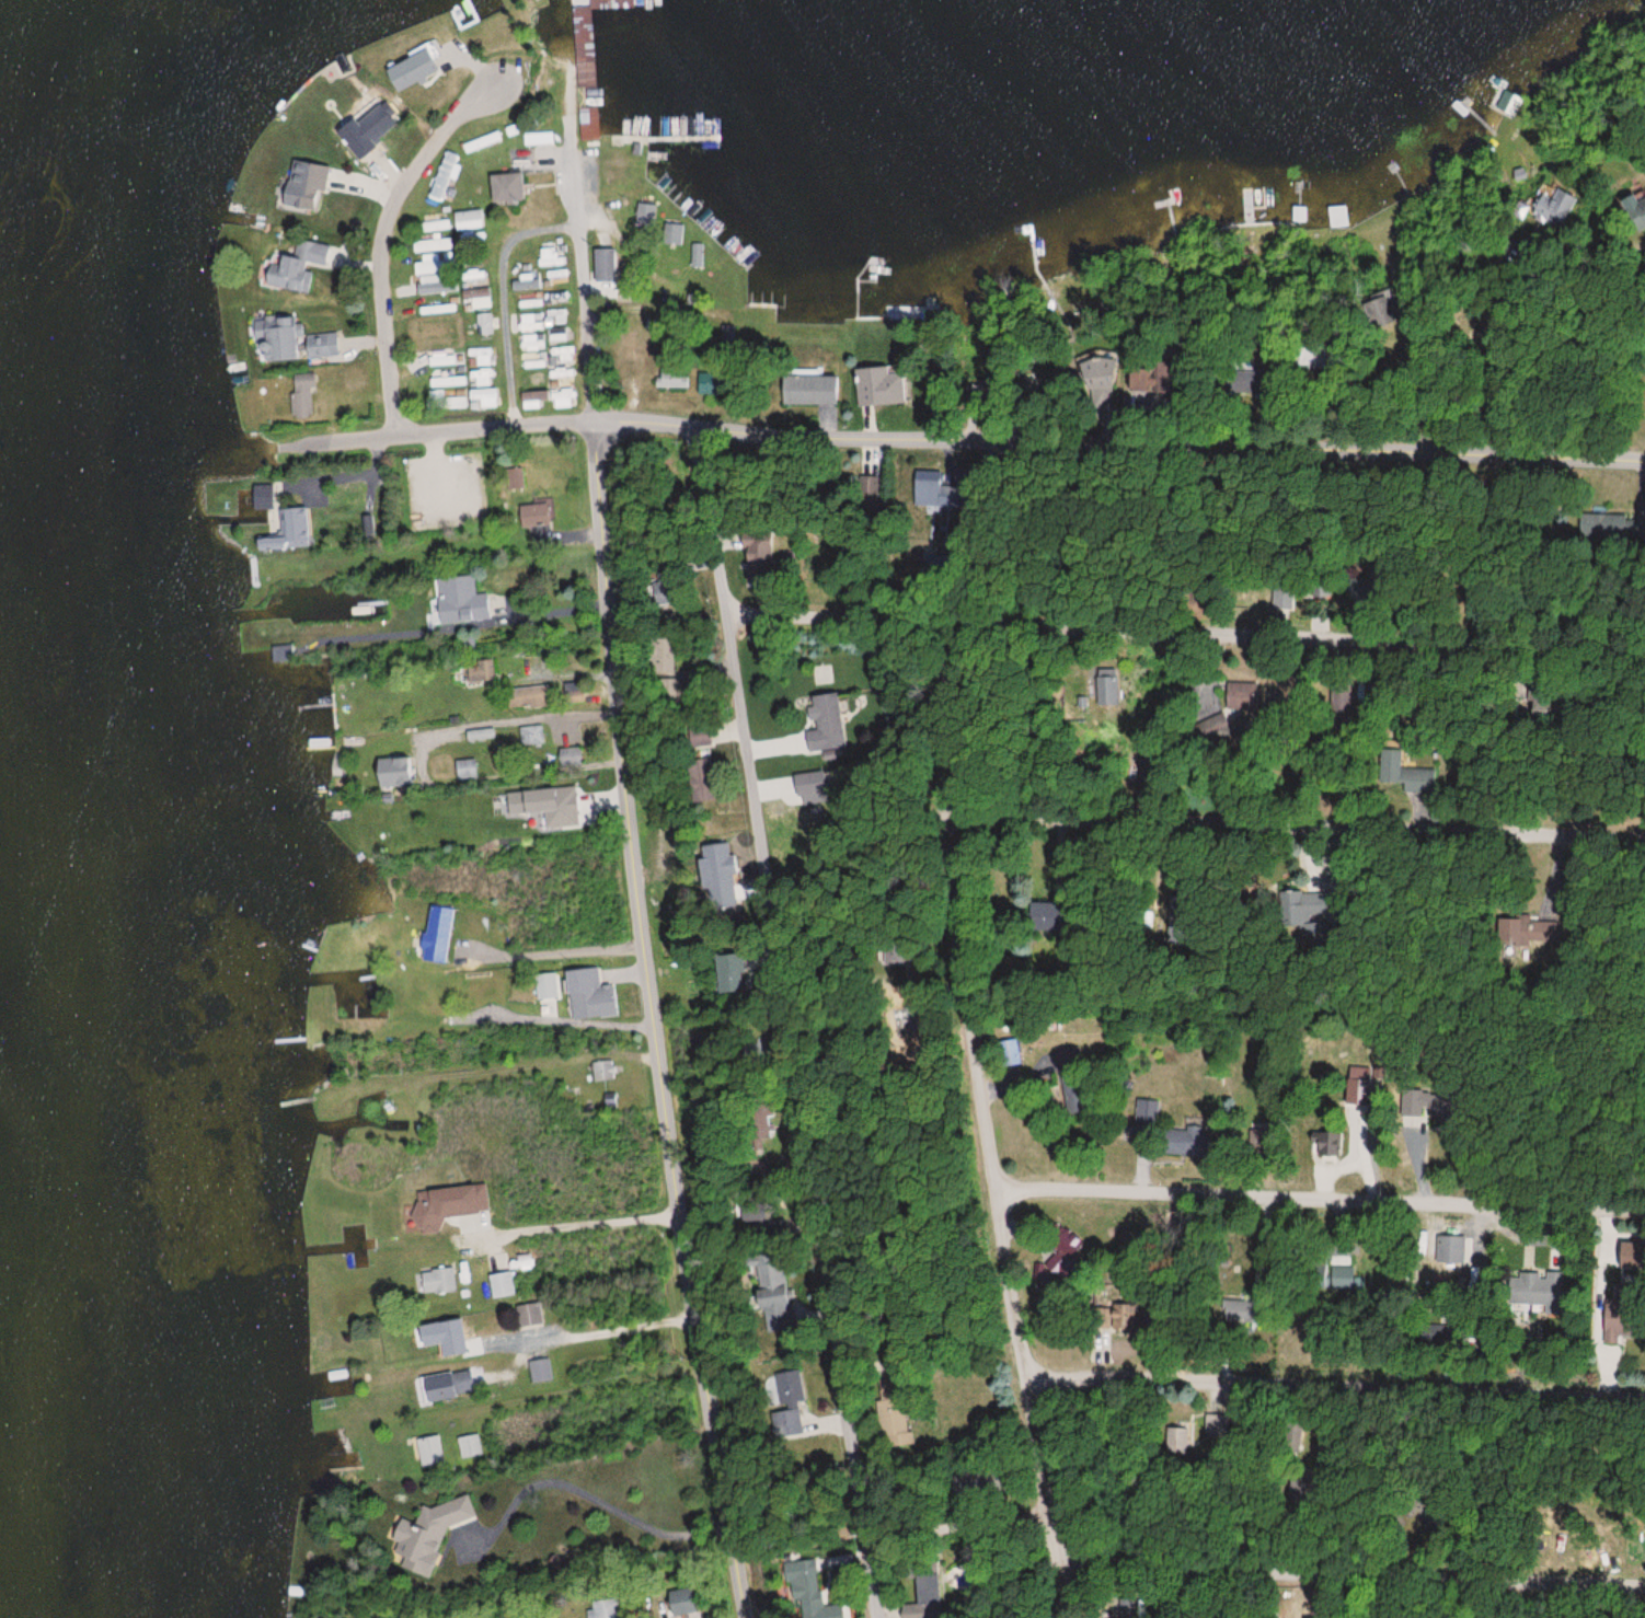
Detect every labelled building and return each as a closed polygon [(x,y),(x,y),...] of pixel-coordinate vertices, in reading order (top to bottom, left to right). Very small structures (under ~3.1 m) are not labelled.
[(439,69),(434,59),(438,57),(432,42),(381,66),(393,91),(439,69)] [(377,100),(334,130),(353,156),(395,127),(377,100)] [(292,157),(277,203),(313,215),(328,168),(292,157)] [(522,200),(519,172),(488,175),(491,203),(522,200)] [(1348,205),(1328,205),(1328,227),(1348,227),(1348,205)] [(458,227),(480,227),(480,212),(458,212),(458,227)] [(683,245),(684,224),(663,224),(662,245),(683,245)] [(692,267),(703,267),(703,250),(692,250),(692,267)] [(416,293),(457,292),(457,278),(440,279),(439,262),(415,263),(416,293)] [(1371,301),(1377,327),(1399,321),(1392,296),(1371,301)] [(494,333),(491,312),(475,314),(478,335),(494,333)] [(260,360),(295,358),(294,338),(300,337),(299,323),(288,324),(288,317),(276,318),(277,325),(258,327),(260,360)] [(474,366),(491,363),(489,347),(471,350),(474,366)] [(857,405),(903,404),(902,366),(856,368),(857,405)] [(781,405),(840,405),(840,372),(781,372),(781,405)] [(655,388),(688,388),(688,374),(655,374),(655,388)] [(917,506),(945,506),(945,472),(917,472),(917,506)] [(252,484),(252,509),(272,509),(272,484),(252,484)] [(546,505),(520,505),(520,527),(546,527),(546,505)] [(305,508),(279,509),(280,548),(306,548),(305,508)] [(744,538),(744,579),(816,579),(816,561),(799,561),(799,568),(783,568),(783,552),(768,552),(768,538),(744,538)] [(434,579),(438,624),(490,620),(488,592),(477,593),(476,575),(434,579)] [(683,585),(652,585),(652,606),(683,606),(683,585)] [(1332,631),(1333,617),(1317,616),(1317,631),(1332,631)] [(672,671),(672,639),(655,639),(655,671),(672,671)] [(1117,669),(1098,669),(1098,705),(1117,705),(1117,669)] [(791,756),(848,746),(838,692),(810,697),(816,731),(787,736),(791,756)] [(547,726),(521,725),(521,744),(546,745),(547,726)] [(708,728),(687,729),(688,747),(709,746),(708,728)] [(468,730),(468,740),(494,740),(493,730),(468,730)] [(581,764),(579,747),(558,749),(560,766),(581,764)] [(1418,750),(1397,750),(1397,783),(1422,783),(1422,794),(1454,794),(1454,769),(1418,769),(1418,750)] [(704,759),(684,763),(689,791),(709,787),(704,759)] [(476,760),(455,760),(455,779),(476,779),(476,760)] [(379,785),(414,785),(414,765),(379,765),(379,785)] [(535,790),(536,812),(543,811),(544,823),(582,821),(582,810),(573,810),(571,788),(535,790)] [(1305,916),(1324,916),(1323,891),(1304,892),(1305,916)] [(1029,930),(1058,930),(1058,903),(1029,903),(1029,930)] [(571,1019),(617,1015),(615,985),(598,987),(597,967),(562,970),(564,995),(569,995),(571,1019)] [(558,997),(556,972),(534,974),(536,999),(558,997)] [(713,979),(716,995),(737,992),(735,976),(713,979)] [(1021,1065),(1017,1039),(998,1042),(1003,1068),(1021,1065)] [(1075,1048),(1056,1052),(1058,1062),(1077,1058),(1075,1048)] [(593,1080),(614,1080),(614,1061),(592,1061),(593,1080)] [(1161,1155),(1209,1156),(1209,1130),(1161,1130),(1161,1155)] [(1315,1134),(1315,1157),(1341,1157),(1341,1134),(1315,1134)] [(488,1209),(485,1187),(463,1190),(465,1211),(488,1209)] [(445,1197),(421,1200),(424,1228),(447,1226),(445,1197)] [(456,1269),(421,1269),(421,1293),(456,1293),(456,1269)] [(491,1299),(516,1295),(512,1271),(487,1275),(491,1299)] [(1512,1273),(1511,1304),(1560,1306),(1561,1275),(1512,1273)] [(759,1305),(770,1308),(766,1325),(794,1331),(802,1293),(763,1285),(759,1305)] [(1256,1322),(1256,1301),(1224,1302),(1224,1322),(1256,1322)] [(514,1306),(517,1328),(542,1324),(539,1303),(514,1306)] [(440,1358),(469,1350),(459,1317),(431,1326),(440,1358)] [(418,1376),(422,1402),(487,1392),(483,1366),(418,1376)] [(1170,1427),(1170,1453),(1194,1453),(1194,1427),(1170,1427)] [(443,1462),(437,1436),(424,1439),(426,1447),(418,1449),(423,1466),(443,1462)] [(476,1456),(473,1445),(463,1447),(466,1459),(476,1456)] [(428,1579),(447,1529),(475,1520),(468,1495),(402,1515),(399,1513),(391,1536),(394,1548),(391,1555),(399,1558),(402,1569),(428,1579)] [(846,1606),(821,1608),(817,1560),(790,1563),(795,1617),(847,1617),(846,1606)] [(941,1607),(941,1574),(917,1574),(917,1607),(941,1607)] [(670,1617),(694,1612),(690,1597),(666,1603),(670,1617)]
